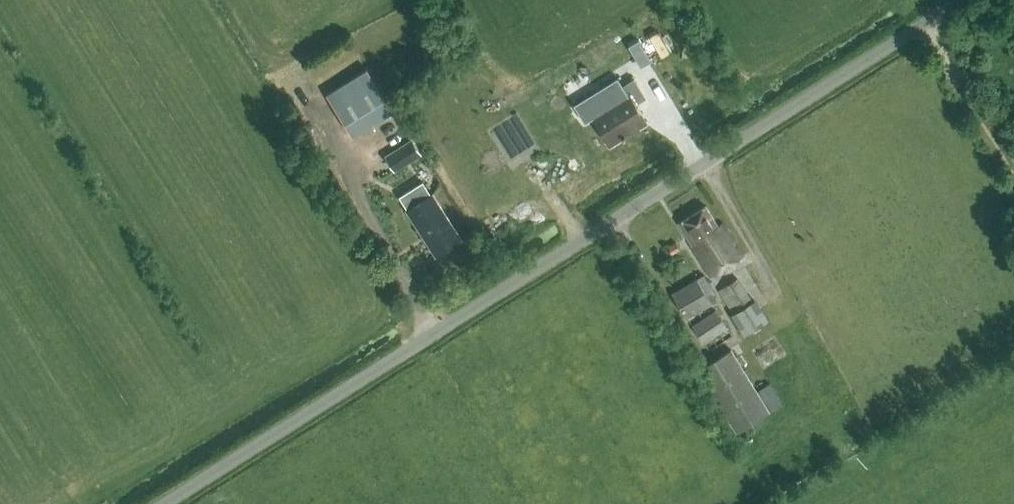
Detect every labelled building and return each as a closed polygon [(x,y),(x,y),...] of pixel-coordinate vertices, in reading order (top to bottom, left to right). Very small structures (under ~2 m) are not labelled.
[(394,109),(377,82),(369,70),(368,68),(327,93),(353,135),(394,109)] [(610,144),(646,122),(635,104),(646,97),(634,79),(620,88),(625,96),(593,116),(610,144)] [(414,141),(387,157),(395,170),(421,154),(414,141)] [(461,239),(432,193),(431,194),(424,182),(400,197),(408,209),(407,209),(436,255),(461,239)] [(711,277),(744,257),(723,224),(719,227),(706,208),(680,223),(692,242),(690,244),(711,277)] [(672,254),(680,249),(676,242),(667,247),(672,254)] [(712,303),(717,300),(702,276),(672,293),(686,318),(712,303)] [(744,336),(768,321),(756,299),(753,301),(739,278),(718,291),(733,314),(731,315),(744,336)] [(704,344),(727,328),(714,310),(691,326),(704,344)] [(732,350),(698,370),(736,433),(783,404),(771,383),(758,390),(732,350)]
